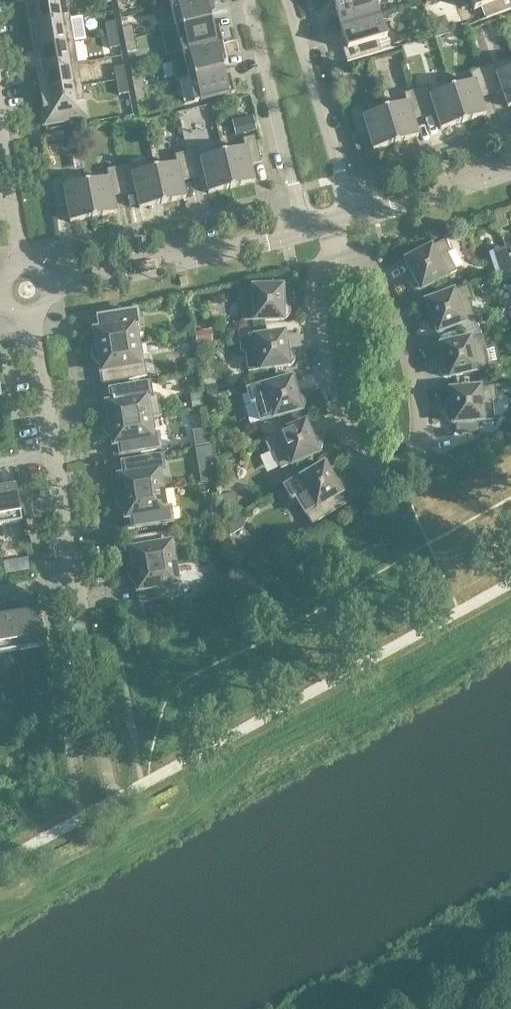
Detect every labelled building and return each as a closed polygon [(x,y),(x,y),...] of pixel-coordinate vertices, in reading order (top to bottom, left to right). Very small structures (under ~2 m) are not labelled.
[(66,0),(46,0),(25,4),(29,26),(69,19),(66,0)] [(212,0),(186,0),(170,4),(176,28),(211,20),(208,8),(214,7),(212,0)] [(330,8),(334,7),(340,27),(379,16),(374,0),(328,0),(330,8)] [(473,11),(481,8),(485,19),(510,9),(510,0),(469,0),(473,11)] [(440,6),(427,11),(430,19),(443,14),(440,6)] [(386,38),(379,16),(340,27),(346,48),(343,49),(347,62),(381,52),(378,41),(386,38)] [(81,17),(69,19),(29,26),(32,49),(73,42),(85,40),(81,17)] [(214,32),(211,20),(176,28),(182,53),(222,43),(219,30),(214,32)] [(117,34),(114,22),(105,23),(107,36),(117,34)] [(131,27),(122,28),(124,40),(133,39),(131,27)] [(119,47),(117,34),(107,36),(110,49),(119,47)] [(136,51),(133,39),(124,40),(127,52),(136,51)] [(77,64),(73,42),(32,49),(36,71),(77,64)] [(226,56),(222,43),(182,53),(187,77),(223,69),(220,57),(226,56)] [(80,87),(77,64),(36,71),(40,94),(80,87)] [(481,68),(489,91),(500,87),(507,107),(510,106),(510,68),(496,73),(493,64),(481,68)] [(113,68),(116,81),(126,79),(123,66),(113,68)] [(489,91),(481,68),(469,72),(472,81),(451,88),(462,122),(485,115),(478,94),(489,91)] [(225,81),(223,69),(187,77),(194,103),(234,93),(231,79),(225,81)] [(141,76),(132,78),(134,90),(143,88),(141,76)] [(128,93),(126,79),(116,81),(119,95),(128,93)] [(427,86),(415,90),(422,113),(433,109),(440,130),(462,122),(451,88),(430,95),(427,86)] [(85,117),(80,87),(40,94),(45,124),(85,117)] [(146,100),(143,88),(134,90),(136,102),(146,100)] [(422,113),(415,90),(403,93),(406,103),(385,109),(395,144),(418,137),(411,116),(422,113)] [(372,150),(395,144),(385,109),(363,115),(361,106),(348,110),(355,133),(366,130),(372,150)] [(252,116),(231,121),(234,134),(255,128),(252,116)] [(244,148),(222,153),(231,188),(254,183),(249,162),(260,159),(254,136),(242,139),(244,148)] [(196,137),(184,140),(186,152),(198,149),(196,137)] [(198,149),(186,152),(192,175),(203,173),(208,194),(231,188),(222,153),(201,158),(198,149)] [(192,175),(186,152),(174,155),(176,164),(154,169),(162,204),(185,199),(180,178),(192,175)] [(131,164),(118,167),(123,190),(134,188),(139,209),(162,204),(154,169),(133,173),(131,164)] [(123,190),(118,167),(106,169),(108,178),(86,183),(93,218),(116,214),(112,192),(123,190)] [(69,223),(93,218),(86,183),(64,187),(62,178),(50,180),(54,203),(65,201),(69,223)] [(501,210),(493,213),(498,229),(506,226),(501,210)] [(420,290),(456,271),(447,253),(451,251),(444,239),(405,260),(413,276),(412,276),(410,278),(410,279),(409,280),(409,281),(409,282),(409,283),(409,284),(409,285),(409,286),(411,288),(413,289),(415,290),(417,291),(419,290),(420,290)] [(491,249),(499,272),(510,267),(504,245),(491,249)] [(283,304),(282,304),(281,286),(237,287),(237,301),(241,301),(241,321),(283,320),(285,319),(286,319),(287,318),(289,316),(289,315),(290,314),(290,313),(290,312),(290,311),(290,310),(289,309),(289,308),(287,306),(285,305),(283,304)] [(437,333),(475,318),(468,300),(472,298),(467,286),(425,301),(431,318),(430,318),(429,319),(428,320),(427,321),(427,322),(426,323),(426,324),(426,326),(426,327),(427,328),(427,329),(428,331),(430,332),(431,332),(432,333),(433,333),(436,333),(437,333)] [(89,352),(137,344),(134,325),(138,324),(136,311),(92,319),(95,339),(93,339),(92,341),(91,342),(91,344),(90,345),(90,347),(90,348),(90,350),(90,352),(89,352)] [(184,323),(179,329),(181,336),(193,334),(190,322),(184,323)] [(210,329),(194,332),(196,345),(213,342),(210,329)] [(248,372),(288,366),(289,365),(290,365),(291,364),(292,364),(294,362),(295,360),(295,359),(295,358),(295,357),(295,355),(294,354),(294,353),(293,353),(291,351),(289,350),(288,350),(287,350),(286,350),(283,332),(239,339),(241,352),(245,352),(248,372)] [(448,377),(488,368),(483,349),(487,348),(484,335),(440,344),(444,362),(443,362),(441,363),(440,364),(440,365),(439,366),(439,367),(438,368),(438,369),(438,370),(438,371),(439,372),(439,373),(440,375),(442,376),(443,377),(445,377),(447,377),(448,377)] [(140,363),(137,344),(89,352),(89,353),(90,353),(91,354),(91,356),(92,357),(93,359),(95,361),(97,363),(99,363),(102,383),(146,376),(144,363),(140,363)] [(198,359),(189,361),(190,372),(199,370),(198,359)] [(261,421),(300,410),(301,410),(303,408),(304,408),(305,407),(305,406),(306,405),(306,404),(306,402),(306,401),(306,400),(305,399),(305,398),(303,396),(302,396),(300,395),(299,395),(297,394),(296,395),(291,378),(248,390),(252,403),(255,402),(261,421)] [(213,383),(205,385),(207,397),(219,395),(218,387),(213,383)] [(101,425),(149,417),(146,398),(150,397),(148,384),(104,392),(107,412),(105,412),(104,414),(104,415),(103,417),(103,418),(102,420),(102,421),(102,423),(102,425),(101,425)] [(453,423),(493,419),(492,399),(496,399),(494,385),(450,390),(451,407),(450,407),(449,408),(448,408),(446,410),(445,412),(444,413),(444,415),(444,416),(444,417),(445,418),(445,419),(446,420),(447,421),(448,422),(449,423),(452,423),(453,423)] [(202,391),(190,393),(193,409),(205,407),(202,391)] [(153,436),(149,417),(101,425),(101,426),(102,426),(103,427),(103,429),(104,430),(105,432),(107,434),(109,436),(111,436),(114,456),(159,449),(156,436),(153,436)] [(280,469),(318,453),(319,452),(320,451),(321,450),(322,449),(322,448),(322,447),(322,446),(322,444),(322,443),(322,442),(321,441),(321,440),(319,439),(318,438),(316,437),(315,437),(313,438),(311,438),(304,422),(263,439),(269,452),(272,450),(280,469)] [(208,428),(193,430),(196,446),(211,443),(208,428)] [(211,445),(196,448),(202,483),(217,480),(211,445)] [(113,498),(161,490),(158,471),(162,470),(160,457),(116,465),(119,485),(118,485),(117,487),(116,488),(115,490),(115,491),(114,493),(114,494),(114,496),(114,498),(113,498)] [(323,464),(285,487),(292,498),(295,496),(305,513),(312,524),(347,503),(340,493),(341,492),(342,491),(343,490),(343,489),(344,488),(344,487),(344,486),(344,485),(344,484),(344,483),(343,482),(343,481),(342,480),(341,479),(340,479),(339,478),(338,478),(337,478),(336,478),(335,478),(333,478),(332,479),(323,464)] [(21,522),(15,487),(0,489),(0,526),(21,522)] [(165,509),(161,490),(113,498),(113,499),(114,499),(115,500),(115,502),(116,503),(117,505),(118,506),(120,508),(121,509),(123,509),(127,529),(171,522),(169,509),(165,509)] [(235,492),(223,494),(227,515),(239,513),(235,492)] [(221,502),(211,504),(213,518),(223,517),(221,502)] [(243,513),(228,522),(230,535),(245,526),(243,513)] [(125,571),(174,563),(171,544),(174,543),(172,530),(128,538),(131,558),(130,558),(129,560),(128,561),(127,563),(127,564),(127,566),(126,567),(126,569),(126,570),(125,571)] [(14,561),(4,562),(6,574),(16,572),(14,561)] [(177,582),(174,563),(125,571),(125,572),(127,572),(127,573),(128,575),(128,576),(129,578),(130,579),(131,580),(134,582),(135,582),(139,602),(183,595),(181,582),(177,582)] [(18,601),(9,603),(17,650),(42,646),(36,611),(21,613),(18,601)] [(9,603),(0,604),(2,617),(0,617),(0,653),(17,650),(9,603)] [(31,683),(23,685),(25,696),(37,694),(35,687),(31,683)]
